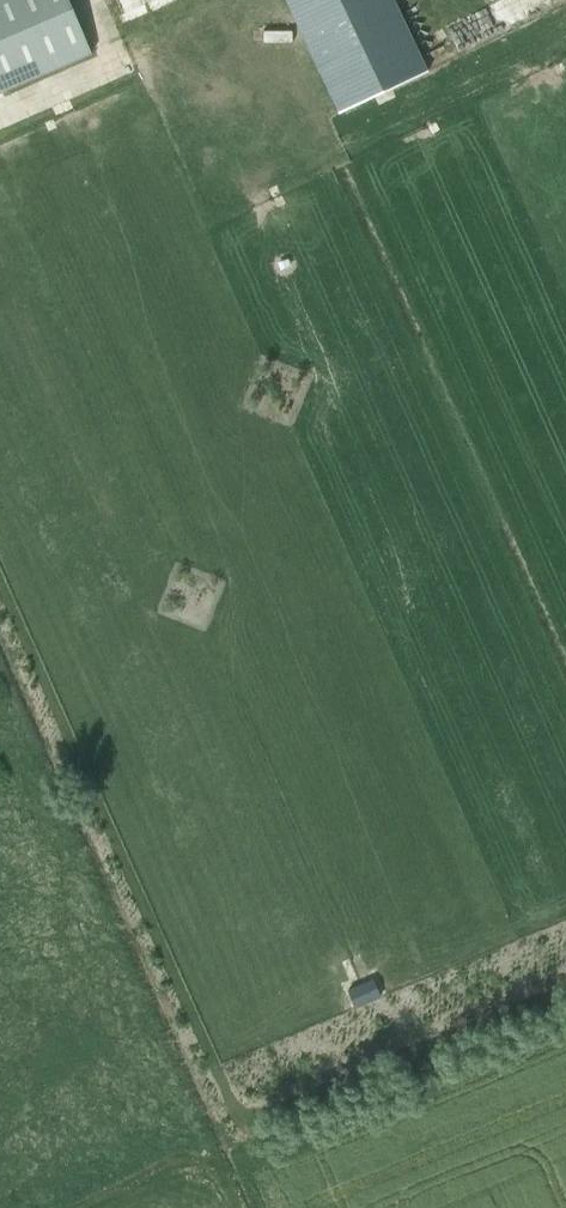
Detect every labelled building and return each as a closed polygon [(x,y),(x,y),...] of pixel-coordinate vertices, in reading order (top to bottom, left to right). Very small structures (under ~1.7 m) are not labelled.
[(63,68),(90,57),(66,0),(0,0),(0,95),(63,68)] [(426,77),(390,0),(283,0),(338,118),(426,77)] [(346,988),(352,1005),(379,995),(374,979),(346,988)]
